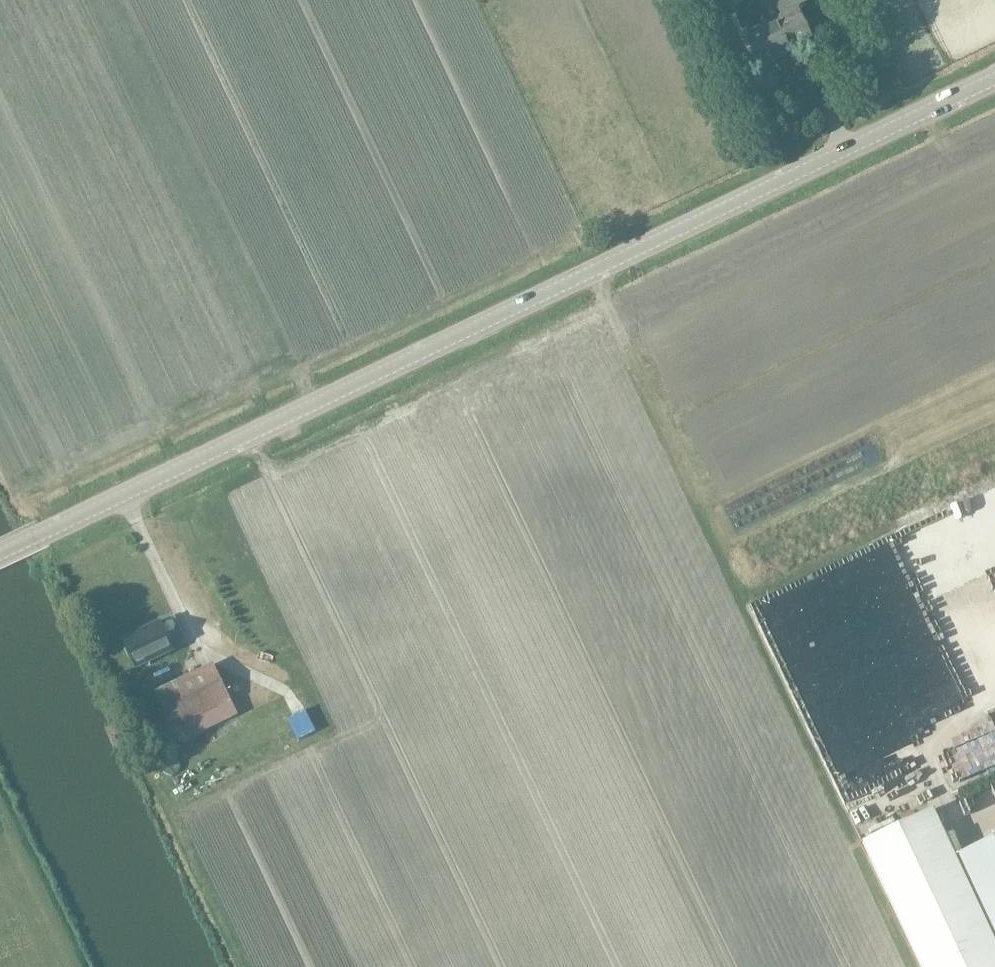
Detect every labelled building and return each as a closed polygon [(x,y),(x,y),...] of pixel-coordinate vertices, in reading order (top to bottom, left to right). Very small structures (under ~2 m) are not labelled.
[(806,5),(804,0),(779,0),(775,2),(781,16),(744,34),(761,68),(791,54),(788,48),(811,38),(797,9),(806,5)] [(136,668),(173,650),(160,622),(122,640),(136,668)] [(179,743),(237,715),(212,664),(155,692),(179,743)] [(958,855),(955,857),(933,810),(864,842),(922,966),(994,966),(994,838),(958,855)]
